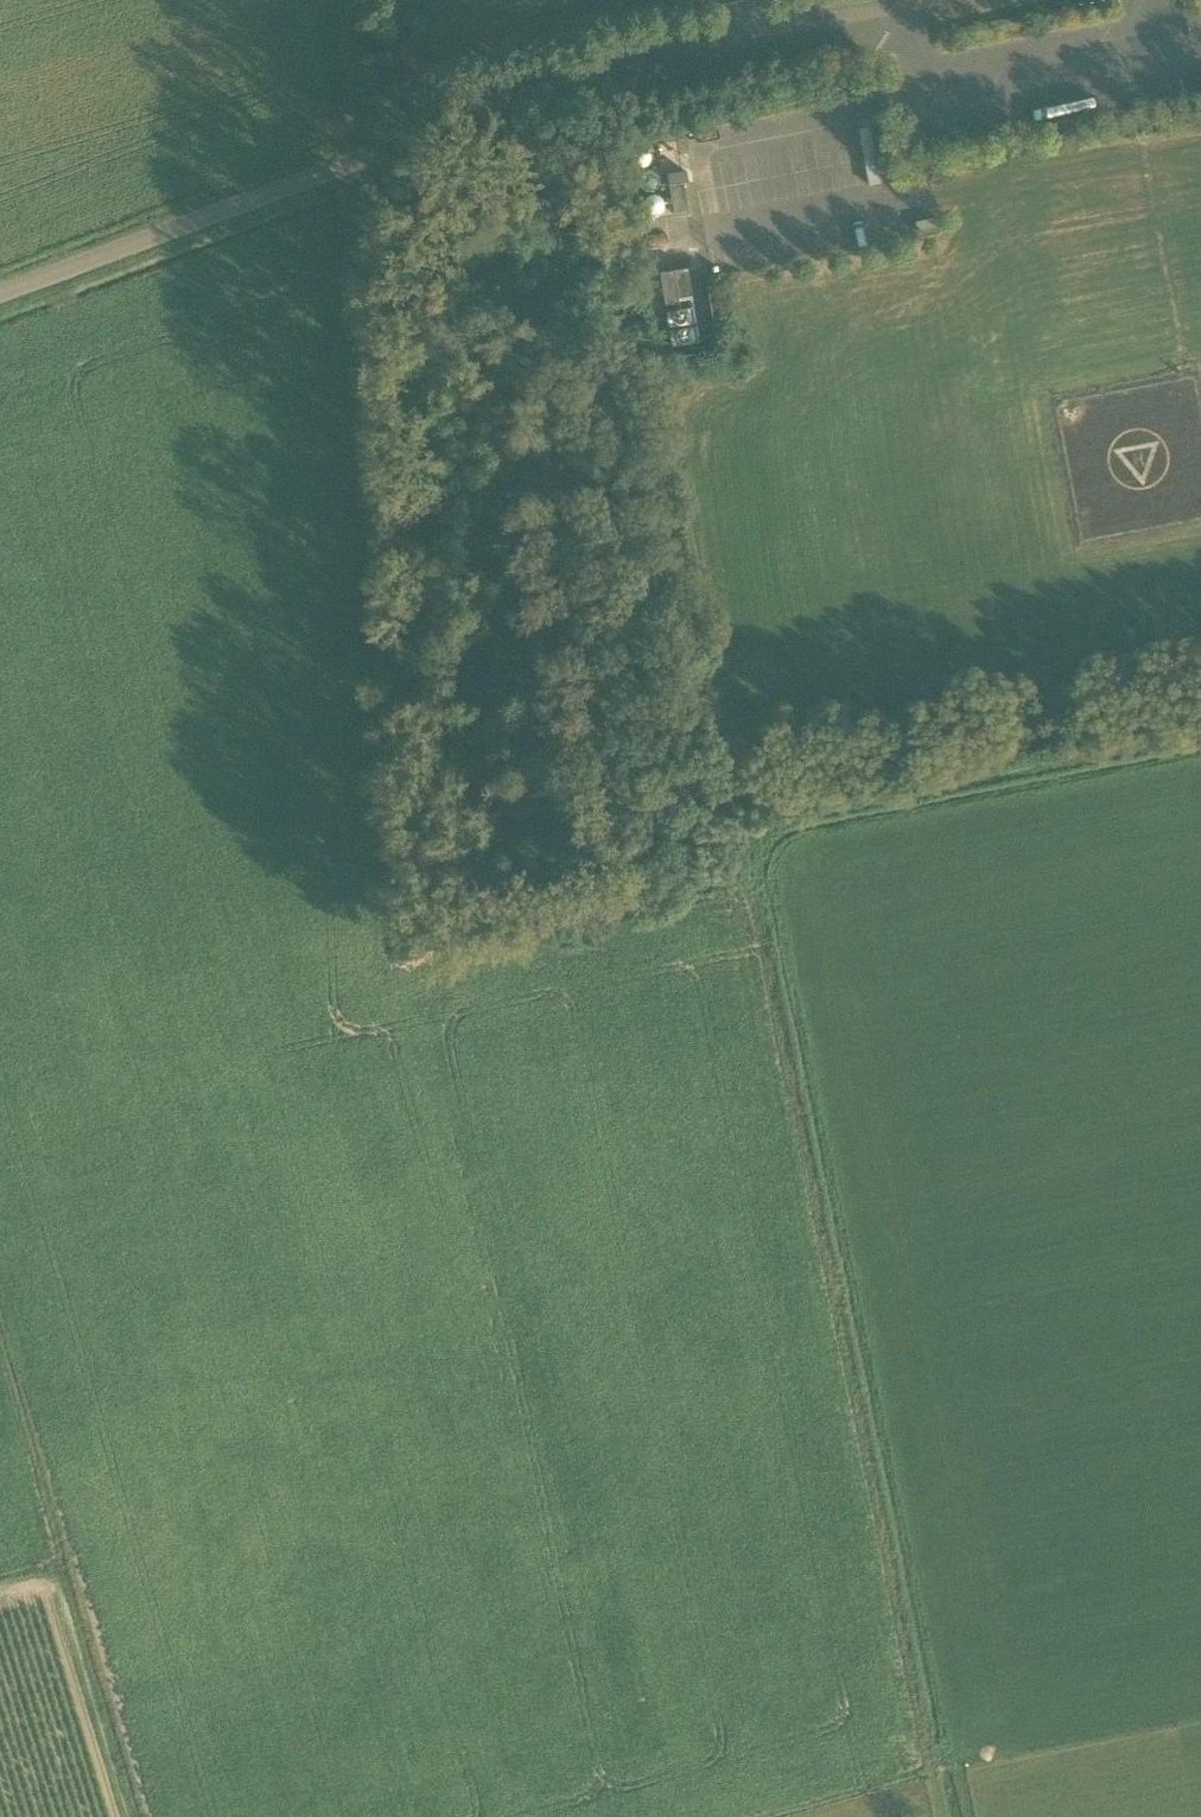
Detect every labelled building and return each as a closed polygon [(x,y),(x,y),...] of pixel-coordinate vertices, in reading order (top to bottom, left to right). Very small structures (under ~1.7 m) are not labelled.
[(683,184),(669,186),(674,213),(687,211),(683,184)] [(660,273),(665,306),(679,304),(678,299),(692,296),(687,269),(660,273)]
